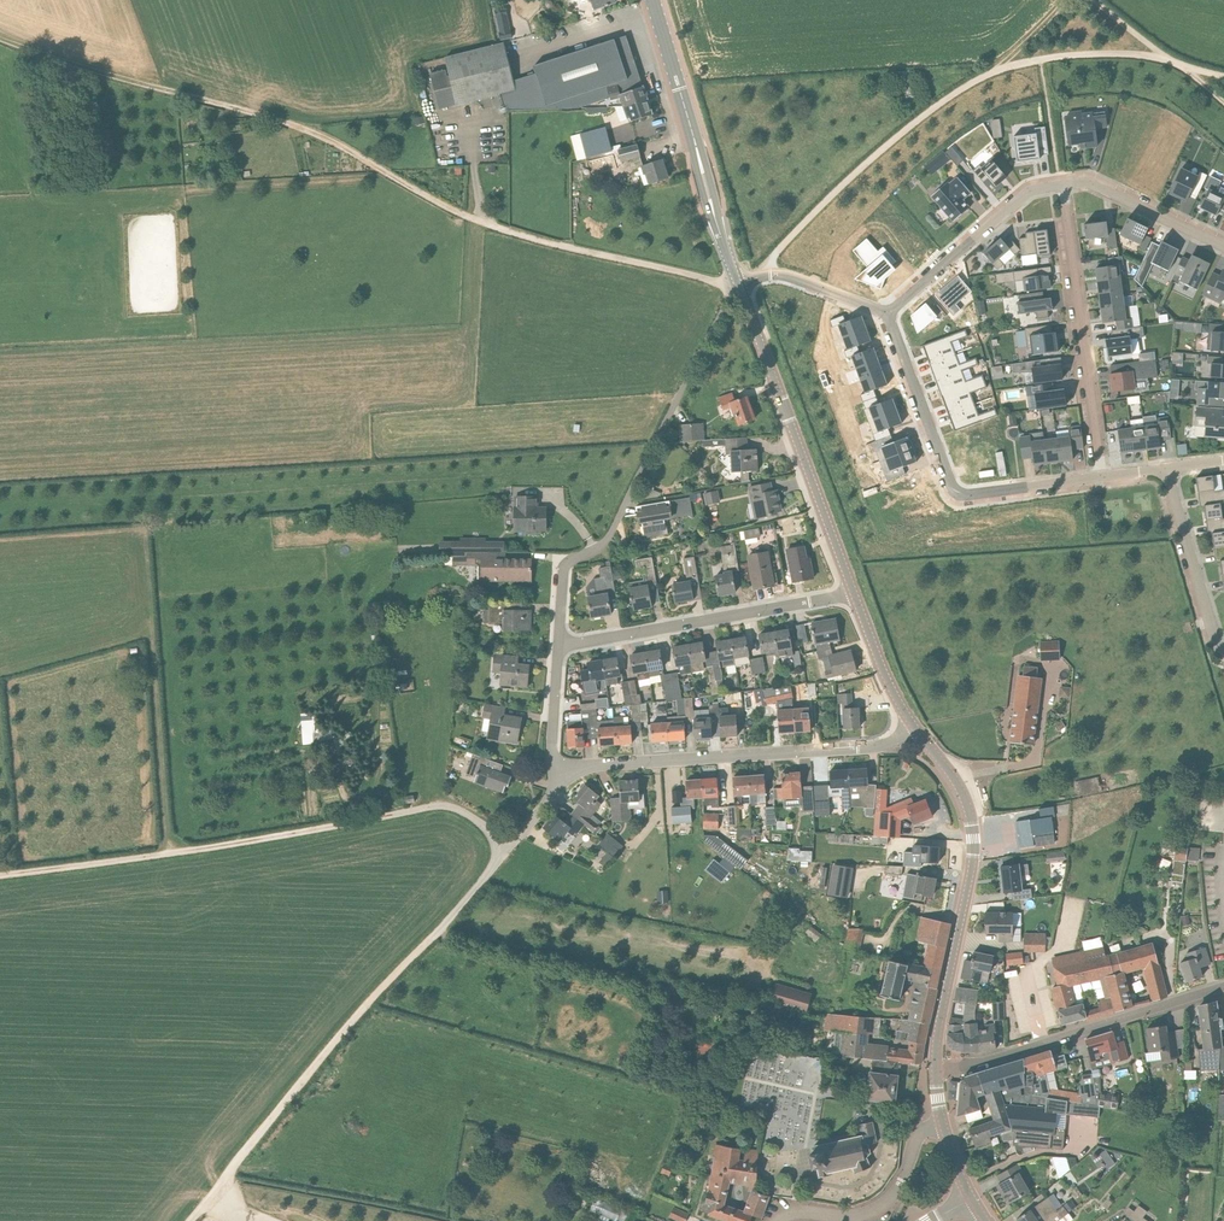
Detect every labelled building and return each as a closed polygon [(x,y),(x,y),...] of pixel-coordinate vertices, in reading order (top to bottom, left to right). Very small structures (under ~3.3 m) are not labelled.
[(579,15),(591,11),(591,10),(594,9),(595,10),(615,3),(614,0),(574,0),(579,15)] [(494,10),(496,17),(500,40),(512,38),(507,15),(506,8),(494,10)] [(536,73),(514,81),(504,43),(445,58),(449,77),(447,77),(446,71),(430,74),(434,92),(452,88),(456,106),(500,95),(506,111),(579,108),(610,98),(606,85),(616,82),(620,95),(643,88),(643,87),(642,86),(637,88),(633,77),(639,76),(629,45),(623,47),(621,40),(615,42),(614,40),(533,66),(536,73)] [(620,95),(616,82),(606,85),(610,98),(611,102),(620,99),(623,106),(647,99),(643,88),(620,95)] [(652,115),(647,99),(623,106),(627,117),(628,120),(629,123),(632,122),(652,115)] [(1069,116),(1065,117),(1069,145),(1079,143),(1080,148),(1085,147),(1085,148),(1097,146),(1095,128),(1106,126),(1105,115),(1097,116),(1097,113),(1082,115),(1081,112),(1068,114),(1069,116)] [(605,126),(579,133),(582,146),(586,159),(612,152),(611,148),(608,139),(605,126)] [(1035,134),(1013,137),(1016,163),(1040,160),(1039,156),(1048,155),(1045,127),(1035,128),(1035,134)] [(637,146),(617,151),(621,163),(641,157),(637,146)] [(951,147),(945,153),(957,166),(963,161),(951,147)] [(618,167),(614,152),(584,160),(588,175),(618,167)] [(931,161),(938,169),(949,160),(943,152),(931,161)] [(652,184),(668,178),(661,160),(642,167),(645,175),(648,174),(652,184)] [(979,165),(973,171),(983,182),(988,178),(996,187),(1007,178),(991,160),(982,168),(979,165)] [(1180,169),(1169,193),(1182,200),(1186,201),(1188,196),(1189,194),(1196,198),(1207,175),(1200,172),(1197,177),(1180,169)] [(947,182),(931,196),(942,208),(939,211),(946,219),(949,217),(953,222),(969,208),(962,200),(971,193),(957,177),(949,185),(947,182)] [(1223,212),(1223,190),(1217,187),(1214,194),(1208,190),(1199,209),(1216,217),(1219,210),(1223,212)] [(1119,234),(1140,244),(1138,248),(1145,251),(1151,238),(1144,235),(1148,228),(1127,218),(1119,234)] [(1107,249),(1117,247),(1114,228),(1107,229),(1106,222),(1083,225),(1085,239),(1105,236),(1107,249)] [(1026,238),(1019,239),(1021,256),(1036,254),(1037,257),(1050,255),(1047,230),(1025,233),(1026,238)] [(990,247),(983,253),(997,270),(1004,265),(998,259),(1009,249),(1015,255),(1020,250),(1011,239),(1005,244),(1000,238),(990,247)] [(1152,242),(1134,279),(1141,287),(1143,288),(1142,286),(1153,264),(1166,270),(1168,271),(1178,250),(1166,244),(1161,242),(1159,245),(1152,242)] [(865,270),(855,279),(876,287),(881,289),(883,285),(881,285),(882,281),(885,279),(896,270),(892,266),(892,265),(896,262),(883,247),(878,252),(876,253),(873,249),(871,247),(861,256),(869,265),(868,267),(868,268),(867,268),(865,270)] [(1182,257),(1170,281),(1179,285),(1180,282),(1197,290),(1209,263),(1199,259),(1192,255),(1191,258),(1189,260),(1182,257)] [(1108,267),(1095,268),(1097,282),(1120,279),(1118,265),(1123,265),(1122,257),(1107,259),(1108,267)] [(1038,269),(1013,273),(1014,282),(1023,281),(1025,294),(1043,292),(1050,291),(1048,275),(1039,276),(1038,269)] [(1202,294),(1221,303),(1223,296),(1223,270),(1222,270),(1221,273),(1219,276),(1212,273),(1202,294)] [(958,276),(935,295),(953,316),(960,310),(956,304),(971,291),(958,276)] [(1122,292),(1120,279),(1097,282),(1099,295),(1122,292)] [(1044,299),(1043,292),(1025,294),(1019,295),(1020,302),(1017,302),(1019,314),(1036,312),(1037,319),(1049,318),(1048,310),(1052,310),(1051,298),(1044,299)] [(1122,292),(1099,295),(1101,310),(1124,307),(1122,292)] [(926,303),(911,316),(917,334),(937,317),(941,321),(947,316),(937,305),(931,310),(926,303)] [(1129,306),(1124,307),(1101,310),(1103,323),(1116,322),(1117,330),(1132,328),(1129,306)] [(843,315),(830,320),(832,327),(838,325),(843,337),(866,329),(861,316),(846,322),(843,315)] [(1207,341),(1211,341),(1210,350),(1223,351),(1223,325),(1209,323),(1207,341)] [(1058,351),(1057,339),(1056,332),(1052,333),(1051,325),(1025,328),(1027,348),(1031,348),(1032,355),(1058,351)] [(1132,328),(1117,330),(1111,331),(1112,338),(1105,339),(1107,357),(1132,354),(1130,339),(1144,337),(1142,326),(1132,328)] [(866,329),(843,337),(847,350),(844,351),(846,358),(852,356),(860,353),(857,346),(870,341),(866,329)] [(965,330),(922,346),(926,355),(927,355),(930,362),(930,363),(956,353),(951,342),(968,336),(965,330)] [(860,353),(852,356),(856,369),(878,361),(873,348),(860,353)] [(956,353),(930,363),(933,371),(932,371),(935,381),(937,380),(962,371),(978,365),(976,358),(960,364),(956,353)] [(1139,361),(1147,360),(1146,353),(1138,354),(1139,361)] [(1207,363),(1211,363),(1210,377),(1223,378),(1223,364),(1222,364),(1222,357),(1208,356),(1207,363)] [(1050,359),(1012,364),(1013,373),(1032,373),(1034,383),(1062,379),(1060,365),(1059,365),(1047,366),(1047,360),(1050,359)] [(1157,377),(1155,359),(1147,360),(1139,361),(1116,364),(1117,373),(1110,374),(1112,392),(1135,389),(1134,380),(1157,377)] [(1169,370),(1168,359),(1160,361),(1161,371),(1169,370)] [(878,361),(856,369),(861,381),(882,373),(878,361)] [(962,371),(937,380),(939,388),(938,388),(941,397),(984,381),(982,375),(966,381),(962,371)] [(865,393),(860,395),(863,402),(876,397),(874,390),(887,385),(882,373),(861,381),(865,393)] [(984,381),(941,397),(945,406),(946,405),(949,413),(974,404),(970,393),(987,387),(984,381)] [(1222,407),(1223,399),(1223,383),(1208,381),(1208,389),(1198,388),(1197,405),(1222,407)] [(1064,390),(1053,391),(1052,383),(1026,386),(1027,396),(1035,395),(1037,409),(1029,410),(1066,405),(1064,390)] [(720,397),(719,397),(723,409),(730,406),(734,417),(736,417),(739,425),(754,419),(754,418),(755,417),(753,411),(751,411),(746,397),(735,401),(732,393),(731,393),(731,394),(720,398),(720,397)] [(876,397),(863,402),(865,409),(864,409),(868,422),(897,411),(892,399),(879,404),(876,397)] [(974,404),(949,413),(949,414),(952,421),(951,422),(954,431),(997,415),(995,409),(978,415),(974,404)] [(1195,426),(1205,427),(1204,436),(1217,437),(1217,440),(1223,440),(1223,417),(1222,417),(1223,409),(1197,407),(1195,426)] [(897,411),(868,422),(873,434),(876,441),(891,436),(888,429),(901,424),(897,411)] [(1155,415),(1142,417),(1143,419),(1144,427),(1147,449),(1160,447),(1159,440),(1171,439),(1168,417),(1155,419),(1155,415)] [(1143,419),(1129,420),(1131,428),(1134,451),(1147,449),(1144,427),(1143,419)] [(681,441),(704,440),(703,425),(680,426),(681,441)] [(1069,437),(1057,438),(1060,461),(1073,459),(1072,449),(1083,448),(1084,448),(1081,426),(1080,426),(1068,428),(1069,437)] [(673,436),(676,438),(679,432),(669,427),(663,438),(670,441),(673,436)] [(1131,428),(1117,430),(1120,453),(1134,451),(1131,428)] [(876,441),(873,442),(880,462),(913,449),(910,442),(908,442),(907,438),(907,437),(893,442),(891,436),(876,441)] [(1030,436),(1019,437),(1022,459),(1032,458),(1033,465),(1047,463),(1044,440),(1031,442),(1030,436)] [(724,439),(709,440),(709,447),(724,446),(727,446),(728,455),(732,455),(734,473),(741,472),(748,472),(758,471),(756,449),(747,450),(746,437),(727,439),(724,439)] [(1057,438),(1044,440),(1047,463),(1060,461),(1057,438)] [(999,461),(993,446),(957,459),(957,460),(958,460),(965,478),(977,474),(975,470),(999,461)] [(913,449),(880,462),(887,481),(905,474),(903,467),(916,462),(916,461),(916,462),(914,457),(916,457),(913,449)] [(1194,477),(1197,491),(1198,491),(1200,505),(1199,505),(1199,506),(1223,501),(1223,488),(1213,489),(1211,474),(1194,477)] [(758,486),(748,488),(751,504),(758,502),(761,517),(765,516),(777,514),(776,511),(781,510),(778,494),(775,495),(774,491),(771,492),(769,483),(758,486)] [(926,497),(921,485),(899,493),(904,506),(926,497)] [(716,492),(704,494),(706,505),(719,503),(716,492)] [(515,517),(515,530),(526,530),(526,533),(536,533),(536,530),(546,530),(546,513),(546,507),(537,507),(537,497),(516,497),(515,508),(515,517)] [(930,509),(926,497),(904,506),(908,518),(930,509)] [(643,511),(637,512),(639,522),(642,522),(644,537),(667,533),(664,518),(688,514),(686,505),(691,505),(690,498),(685,498),(670,501),(642,506),(643,511)] [(1204,506),(1205,512),(1206,520),(1207,520),(1208,525),(1209,534),(1208,534),(1208,535),(1212,534),(1223,532),(1223,518),(1222,519),(1220,504),(1204,506)] [(935,522),(930,509),(908,518),(913,530),(935,522)] [(760,527),(746,528),(746,536),(761,535),(760,527)] [(1212,534),(1213,540),(1214,547),(1215,547),(1216,552),(1217,561),(1216,561),(1216,562),(1220,562),(1223,561),(1223,532),(1212,534)] [(451,542),(451,555),(468,556),(468,553),(494,553),(494,552),(494,542),(485,542),(485,539),(461,539),(461,542),(451,542)] [(725,573),(725,572),(725,575),(716,577),(719,595),(735,592),(731,567),(738,565),(735,544),(721,547),(722,555),(725,573)] [(792,573),(786,573),(788,585),(794,584),(794,582),(801,580),(813,578),(811,563),(807,564),(806,556),(804,547),(787,550),(792,573)] [(468,556),(468,565),(476,565),(476,559),(481,560),(481,581),(498,581),(531,581),(531,560),(505,560),(505,553),(504,553),(494,552),(494,553),(468,553),(468,556)] [(769,553),(749,556),(754,589),(764,587),(773,586),(769,553)] [(657,582),(652,557),(635,560),(637,569),(645,568),(648,584),(657,582)] [(675,591),(673,591),(675,603),(693,599),(693,600),(694,599),(692,589),(700,587),(695,557),(683,559),(687,581),(676,583),(674,584),(675,591)] [(611,614),(608,598),(616,597),(609,561),(606,562),(607,567),(599,568),(600,578),(594,579),(597,596),(588,597),(590,606),(589,606),(590,609),(592,618),(611,614)] [(652,607),(648,586),(630,590),(634,610),(652,607)] [(488,604),(488,624),(503,623),(503,630),(530,630),(530,610),(520,610),(520,604),(488,604)] [(836,619),(812,623),(816,644),(839,640),(836,619)] [(799,644),(808,643),(804,624),(796,626),(799,644)] [(792,652),(788,630),(774,633),(778,654),(778,658),(793,655),(795,667),(802,666),(799,651),(792,652)] [(760,635),(759,635),(762,652),(766,651),(767,656),(778,654),(774,633),(760,635)] [(736,666),(746,664),(745,655),(749,654),(746,638),(745,638),(744,638),(731,640),(735,665),(736,666)] [(735,665),(731,640),(717,643),(716,643),(720,660),(722,659),(723,667),(735,665)] [(1040,659),(1060,659),(1059,642),(1040,643),(1040,659)] [(688,646),(693,673),(705,671),(703,660),(705,660),(702,643),(688,646)] [(693,673),(688,646),(674,648),(673,648),(676,665),(679,665),(681,675),(693,673)] [(832,647),(818,650),(824,677),(856,671),(851,650),(833,654),(832,647)] [(664,675),(660,650),(659,651),(645,653),(650,678),(651,684),(661,682),(663,690),(664,690),(666,701),(675,700),(671,674),(664,675)] [(639,680),(650,678),(645,653),(631,656),(631,655),(631,656),(633,673),(637,672),(639,680)] [(527,687),(529,665),(514,664),(515,656),(495,654),(493,673),(502,673),(501,685),(527,687)] [(763,657),(756,659),(759,674),(766,672),(763,657)] [(620,675),(617,658),(616,658),(603,661),(607,686),(619,684),(617,676),(620,675)] [(759,674),(756,659),(749,660),(752,675),(759,674)] [(585,693),(607,690),(607,686),(603,661),(589,663),(588,663),(589,671),(582,672),(581,672),(584,688),(585,693)] [(718,689),(724,688),(722,680),(723,680),(720,665),(714,666),(718,689)] [(712,696),(719,694),(718,689),(714,666),(707,668),(712,696)] [(1040,679),(1037,678),(1038,667),(1024,666),(1023,677),(1018,676),(1010,742),(1032,745),(1040,679)] [(675,700),(682,698),(678,673),(671,674),(675,700)] [(632,705),(639,704),(642,704),(640,695),(638,695),(635,680),(628,681),(632,705)] [(631,705),(632,705),(628,681),(621,682),(625,706),(631,705)] [(815,683),(808,684),(809,696),(816,695),(815,683)] [(804,685),(792,687),(795,731),(811,730),(809,710),(801,710),(800,698),(807,696),(804,685)] [(743,691),(746,709),(756,707),(776,702),(776,712),(777,712),(779,732),(795,731),(792,687),(791,687),(791,686),(743,691)] [(839,709),(842,709),(844,728),(860,727),(858,708),(852,709),(851,694),(838,694),(839,709)] [(669,740),(685,739),(683,723),(693,722),(693,718),(691,698),(684,699),(685,706),(685,715),(675,716),(667,717),(667,723),(669,740)] [(677,707),(685,706),(684,699),(677,700),(677,707)] [(597,709),(596,703),(580,704),(581,711),(589,710),(597,709)] [(488,732),(487,738),(517,743),(521,718),(505,714),(506,708),(486,704),(483,718),(485,719),(482,731),(488,732)] [(641,731),(641,722),(640,712),(639,704),(632,705),(631,705),(633,723),(629,723),(628,726),(624,726),(624,723),(623,717),(614,717),(614,720),(616,744),(632,743),(632,732),(641,731)] [(693,718),(693,722),(695,738),(712,737),(721,736),(718,707),(718,704),(713,705),(709,705),(710,717),(695,718),(693,718)] [(721,736),(738,735),(735,716),(728,716),(727,707),(718,707),(721,736)] [(598,721),(597,709),(589,710),(590,726),(598,725),(599,745),(616,744),(614,720),(598,721)] [(590,726),(589,710),(581,711),(582,721),(567,721),(569,747),(584,746),(583,739),(591,738),(590,726)] [(648,722),(647,711),(640,712),(641,722),(648,722)] [(316,741),(316,717),(304,717),(304,742),(316,741)] [(1061,721),(1056,724),(1060,730),(1065,727),(1061,721)] [(652,741),(669,740),(667,723),(651,724),(652,741)] [(471,757),(466,773),(476,777),(474,782),(503,793),(506,786),(508,787),(512,776),(485,766),(487,759),(472,754),(471,757)] [(876,785),(868,784),(867,768),(849,770),(851,794),(860,794),(861,807),(866,808),(866,816),(873,816),(876,785)] [(851,794),(849,770),(830,771),(831,789),(841,789),(842,809),(851,808),(850,794),(851,794)] [(790,773),(790,772),(782,772),(782,774),(781,774),(782,789),(778,789),(778,799),(801,797),(802,812),(814,811),(812,786),(801,786),(800,773),(790,773)] [(759,805),(759,803),(765,803),(764,775),(748,776),(750,804),(750,805),(759,805)] [(733,778),(735,806),(736,806),(742,806),(742,804),(750,804),(748,776),(733,778)] [(718,807),(717,778),(701,780),(703,797),(703,806),(712,806),(712,807),(718,807)] [(1080,779),(1081,791),(1100,790),(1099,778),(1080,779)] [(622,819),(622,817),(630,816),(628,803),(639,802),(637,780),(619,781),(620,797),(611,798),(613,820),(622,819)] [(681,807),(671,808),(672,824),(691,823),(692,823),(691,809),(695,809),(694,798),(703,797),(701,780),(686,781),(687,797),(682,797),(682,790),(672,791),(673,800),(676,800),(676,802),(673,803),(681,803),(681,807)] [(572,814),(584,824),(594,832),(598,826),(589,819),(601,803),(595,799),(598,795),(585,784),(574,799),(580,804),(576,809),(572,813),(572,814)] [(829,815),(828,785),(812,786),(814,811),(814,815),(829,815)] [(875,811),(873,837),(888,838),(899,838),(901,820),(910,816),(913,825),(932,817),(925,800),(916,804),(914,804),(911,799),(894,806),(895,809),(896,812),(875,811)] [(727,806),(729,827),(737,826),(736,806),(735,806),(727,806)] [(774,806),(765,807),(766,825),(775,825),(774,806)] [(1016,821),(1020,848),(1035,845),(1055,843),(1054,832),(1051,817),(1054,817),(1053,807),(1038,809),(1040,818),(1016,821)] [(574,837),(584,824),(572,814),(565,822),(554,814),(544,828),(559,840),(567,831),(574,837)] [(718,829),(719,814),(704,814),(703,817),(703,825),(703,829),(718,829)] [(739,827),(739,836),(758,836),(758,827),(739,827)] [(616,852),(624,844),(610,831),(603,840),(616,852)] [(829,833),(829,841),(854,843),(854,835),(829,833)] [(748,860),(716,836),(704,835),(704,841),(741,870),(748,860)] [(887,845),(888,838),(873,837),(872,844),(887,845)] [(1186,860),(1188,848),(1184,847),(1185,842),(1180,841),(1179,846),(1176,846),(1170,881),(1182,883),(1186,860)] [(939,853),(939,846),(914,846),(914,849),(913,849),(912,853),(904,852),(904,860),(938,863),(938,861),(939,861),(940,853),(939,853)] [(789,848),(787,861),(799,861),(799,849),(789,848)] [(1188,848),(1186,860),(1198,862),(1200,849),(1188,848)] [(614,857),(607,851),(599,862),(605,867),(614,857)] [(1057,859),(1064,858),(1063,851),(1056,852),(1057,859)] [(714,871),(719,863),(714,859),(708,866),(714,871)] [(1019,864),(1001,866),(1003,892),(1012,891),(1013,899),(1032,897),(1031,888),(1022,889),(1019,864)] [(882,872),(881,877),(898,881),(899,875),(902,876),(903,866),(873,865),(873,872),(882,872)] [(833,866),(828,895),(846,898),(851,869),(833,866)] [(914,893),(932,896),(935,878),(928,877),(928,875),(917,873),(916,876),(907,874),(905,883),(903,896),(913,898),(914,893)] [(1012,926),(1012,912),(985,912),(985,933),(999,932),(999,941),(1021,941),(1021,925),(1012,926)] [(915,981),(914,984),(936,988),(940,967),(942,959),(948,933),(950,923),(922,917),(916,940),(928,943),(926,950),(922,969),(916,967),(913,981),(915,981)] [(822,935),(811,926),(806,933),(817,941),(822,935)] [(864,927),(850,927),(851,943),(864,943),(864,927)] [(1024,951),(1046,951),(1046,939),(1024,939),(1024,951)] [(1132,1006),(1132,1004),(1122,971),(1143,966),(1153,1001),(1165,997),(1166,997),(1166,996),(1166,995),(1160,973),(1152,942),(1108,953),(1113,974),(1108,976),(1114,996),(1118,1010),(1132,1006)] [(1100,1015),(1118,1010),(1114,996),(1108,976),(1113,974),(1108,953),(1107,946),(1052,959),(1054,967),(1053,967),(1058,986),(1052,988),(1061,1025),(1085,1018),(1086,1020),(1089,1019),(1089,1018),(1086,1018),(1082,1003),(1073,1005),(1068,984),(1100,977),(1105,997),(1097,999),(1100,1013),(1099,1014),(1100,1015)] [(1180,964),(1186,981),(1202,976),(1199,967),(1210,964),(1205,949),(1186,955),(1188,961),(1180,964)] [(965,960),(962,977),(977,981),(981,981),(983,972),(991,973),(995,956),(973,952),(971,961),(965,960)] [(1022,953),(1006,955),(1007,965),(1024,963),(1022,953)] [(900,1000),(905,979),(913,981),(916,967),(889,961),(881,996),(900,1000)] [(930,1014),(936,989),(936,988),(914,984),(909,1010),(911,1010),(930,1014)] [(779,991),(776,1005),(811,1013),(814,999),(779,991)] [(751,1013),(765,1015),(766,1003),(752,1002),(751,1013)] [(1004,1002),(993,1002),(993,1021),(1005,1020),(1004,1002)] [(1222,1034),(1221,1034),(1221,1028),(1223,1028),(1222,1019),(1217,1019),(1215,1002),(1208,1004),(1207,1002),(1201,1004),(1202,1006),(1199,1006),(1202,1022),(1206,1049),(1198,1050),(1200,1071),(1219,1069),(1220,1048),(1222,1048),(1222,1034)] [(976,1030),(975,1011),(976,1006),(965,1004),(963,1019),(950,1017),(949,1023),(948,1023),(948,1024),(947,1042),(948,1043),(952,1048),(953,1049),(964,1052),(979,1051),(980,1033),(977,1033),(976,1030)] [(911,1010),(909,1018),(929,1022),(930,1014),(911,1010)] [(823,1030),(835,1031),(834,1041),(834,1046),(834,1048),(843,1049),(843,1056),(873,1059),(886,1060),(887,1049),(889,1049),(889,1045),(868,1043),(869,1034),(873,1034),(875,1018),(825,1014),(823,1030)] [(690,1022),(699,1024),(701,1019),(692,1016),(690,1022)] [(929,1022),(909,1018),(909,1020),(901,1019),(899,1031),(908,1032),(907,1039),(924,1043),(928,1023),(929,1022)] [(996,1035),(994,1023),(984,1025),(985,1029),(976,1030),(977,1033),(980,1033),(979,1051),(996,1048),(994,1035),(996,1035)] [(743,1024),(736,1029),(744,1040),(744,1041),(751,1035),(746,1029),(743,1024)] [(1178,1058),(1174,1030),(1166,1032),(1165,1025),(1147,1028),(1148,1035),(1146,1036),(1149,1052),(1161,1051),(1162,1060),(1178,1058)] [(1089,1052),(1091,1062),(1094,1061),(1110,1057),(1112,1063),(1126,1059),(1126,1057),(1122,1044),(1116,1046),(1112,1031),(1085,1040),(1089,1052)] [(922,1052),(910,1051),(907,1050),(889,1049),(887,1049),(886,1060),(898,1062),(921,1064),(922,1052)] [(1033,1094),(1096,1106),(1098,1096),(1098,1092),(1096,1092),(1095,1085),(1084,1087),(1082,1098),(1077,1097),(1078,1093),(1049,1088),(1045,1074),(1056,1070),(1068,1066),(1064,1054),(1053,1058),(1051,1050),(1023,1058),(1026,1067),(1023,1068),(1026,1080),(1033,1078),(1033,1094)] [(1003,1088),(1000,1089),(1009,1115),(1010,1121),(1014,1130),(1014,1131),(1013,1145),(1034,1147),(1063,1149),(1065,1128),(1055,1128),(1056,1114),(1099,1117),(1100,1107),(1096,1106),(1033,1094),(1033,1078),(1026,1080),(1023,1068),(1026,1067),(1023,1058),(999,1065),(1003,1088)] [(873,1059),(872,1064),(870,1064),(867,1099),(894,1102),(897,1076),(898,1062),(886,1060),(873,1059)] [(681,1061),(679,1072),(699,1076),(701,1065),(681,1061)] [(991,1068),(978,1073),(985,1094),(986,1094),(994,1120),(1009,1115),(1000,1089),(1003,1088),(999,1065),(990,1068),(991,1068)] [(960,1082),(958,1101),(976,1096),(985,1094),(978,1073),(962,1078),(960,1082)] [(1119,1096),(1101,1093),(1098,1092),(1098,1096),(1096,1106),(1100,1107),(1117,1110),(1118,1107),(1119,1096)] [(980,1109),(976,1096),(958,1101),(957,1116),(980,1109)] [(1183,1114),(1182,1126),(1190,1126),(1191,1114),(1183,1114)] [(1010,1121),(1009,1115),(994,1120),(969,1129),(975,1146),(990,1141),(989,1135),(1012,1129),(1012,1131),(1014,1131),(1014,1130),(1010,1121)] [(877,1143),(872,1121),(859,1124),(862,1135),(865,1143),(873,1143),(877,1143)] [(862,1136),(857,1136),(813,1146),(815,1153),(810,1155),(813,1169),(816,1168),(819,1176),(818,1178),(819,1178),(820,1177),(829,1175),(830,1176),(831,1175),(830,1174),(829,1173),(853,1168),(855,1174),(871,1167),(867,1157),(869,1154),(871,1154),(872,1152),(870,1152),(869,1145),(870,1144),(873,1143),(865,1143),(862,1135),(862,1136)] [(740,1159),(741,1149),(717,1145),(714,1158),(716,1159),(706,1196),(705,1196),(701,1214),(718,1217),(718,1219),(724,1220),(751,1220),(753,1215),(761,1219),(762,1217),(763,1217),(769,1195),(760,1193),(753,1192),(745,1213),(721,1206),(728,1181),(748,1186),(747,1190),(753,1191),(759,1150),(745,1149),(743,1160),(740,1159)] [(1020,1155),(1034,1150),(1034,1147),(1013,1145),(1017,1154),(1020,1155)] [(1105,1149),(1099,1154),(1103,1159),(1109,1155),(1105,1149)] [(1066,1158),(1070,1169),(1076,1163),(1074,1158),(1066,1158)] [(661,1173),(669,1176),(674,1167),(665,1163),(661,1173)] [(1008,1203),(1028,1190),(1018,1173),(1022,1171),(1018,1163),(998,1175),(1002,1183),(997,1185),(1008,1203)] [(1048,1197),(1017,1219),(1018,1220),(1057,1220),(1068,1213),(1063,1206),(1057,1211),(1048,1197)] [(631,1212),(605,1201),(605,1202),(601,1200),(595,1198),(590,1211),(616,1220),(627,1220),(631,1212)] [(1113,1203),(1108,1199),(1103,1206),(1107,1210),(1113,1203)] [(678,1220),(685,1220),(689,1214),(674,1207),(669,1217),(678,1220)] [(1145,1219),(1142,1216),(1133,1210),(1128,1217),(1133,1220),(1148,1220),(1145,1219)] [(1073,1219),(1068,1213),(1057,1220),(1071,1220),(1073,1219)]
